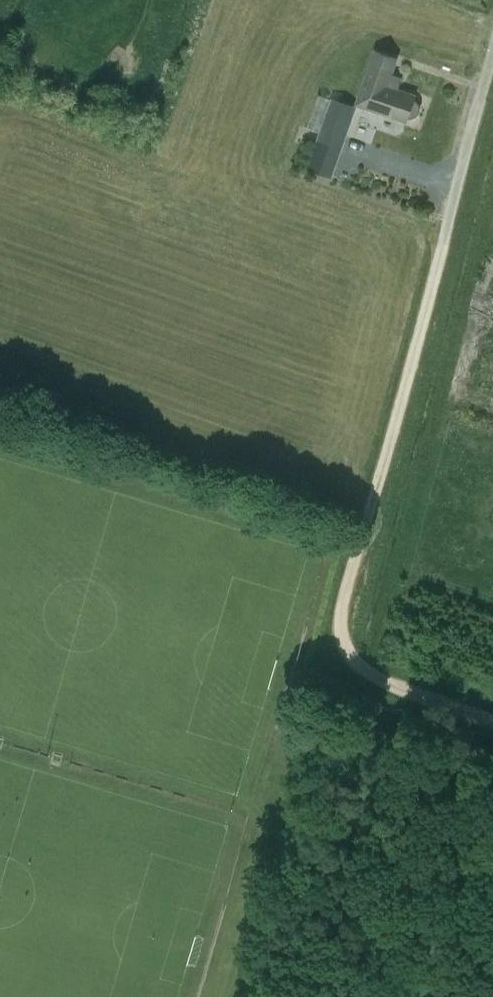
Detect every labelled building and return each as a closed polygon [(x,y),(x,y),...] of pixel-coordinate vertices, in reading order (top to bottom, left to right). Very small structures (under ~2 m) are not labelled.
[(415,95),(387,86),(396,58),(375,50),(357,103),(407,120),(408,117),(412,117),(417,115),(419,111),(420,106),(418,102),(414,99),(415,95)] [(332,176),(356,108),(332,99),(308,168),(332,176)]
